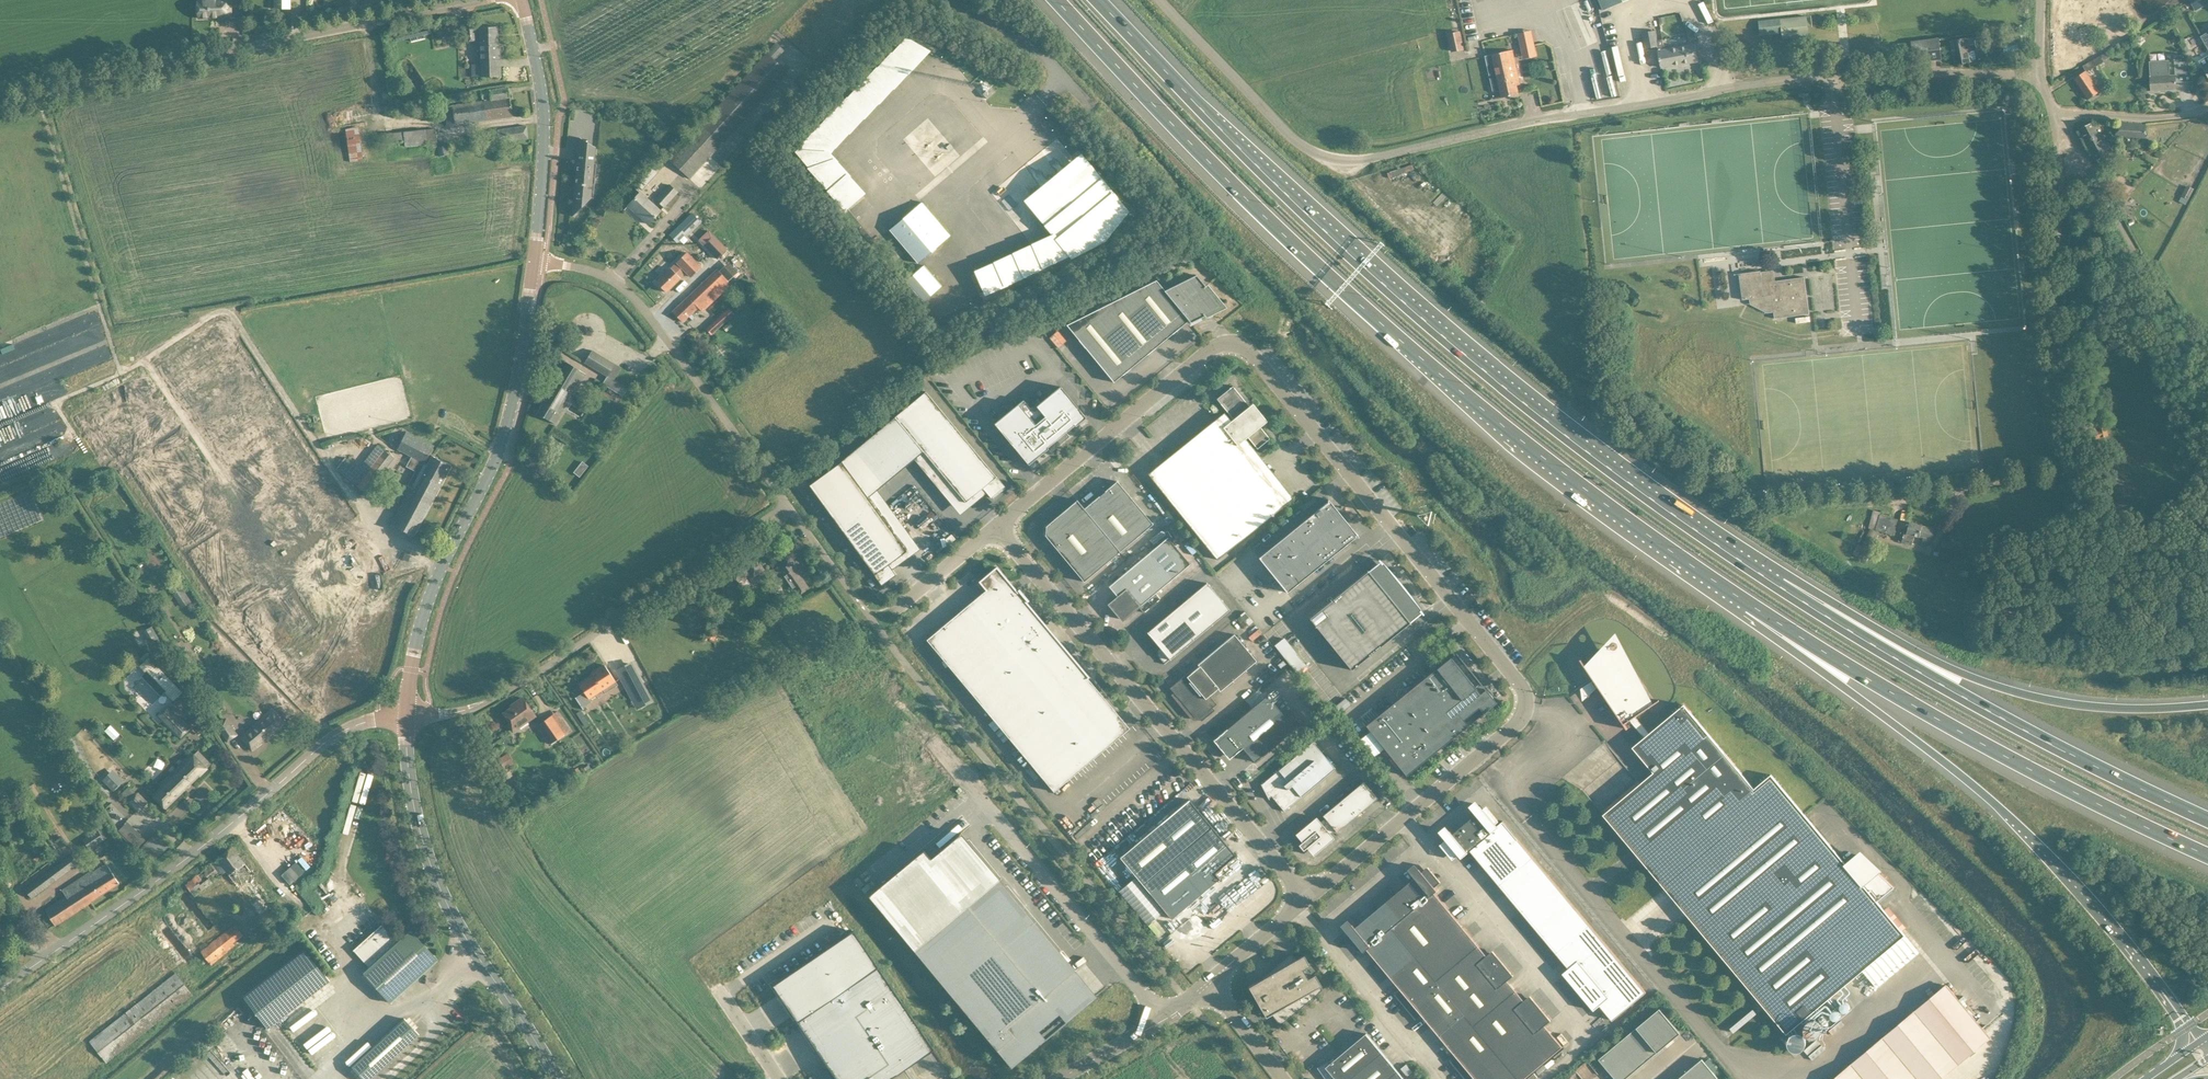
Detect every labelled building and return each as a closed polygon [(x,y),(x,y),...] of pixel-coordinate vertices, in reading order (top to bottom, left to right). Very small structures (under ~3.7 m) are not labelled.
[(198,20),(218,19),(218,20),(231,20),(230,0),(229,0),(217,1),(217,2),(197,3),(198,20)] [(276,8),(276,9),(291,9),(291,0),(276,0),(276,8)] [(1604,10),(1627,0),(1599,0),(1604,10)] [(2064,14),(2080,14),(2081,0),(2064,0),(2064,14)] [(2189,0),(2193,9),(2207,3),(2205,0),(2190,0),(2189,0)] [(1782,32),(1783,39),(1809,36),(1807,15),(1759,20),(1760,34),(1782,32)] [(475,36),(473,19),(464,20),(455,21),(457,34),(466,33),(467,37),(475,36)] [(2060,35),(2059,50),(2075,51),(2075,36),(2093,35),(2094,21),(2070,20),(2070,35),(2060,35)] [(449,34),(447,23),(436,26),(438,36),(449,34)] [(470,64),(470,77),(501,76),(500,45),(497,45),(497,26),(481,27),(482,63),(470,64)] [(1520,57),(1534,56),(1531,29),(1517,31),(1520,57)] [(1643,32),(1646,49),(1657,46),(1661,67),(1699,61),(1696,44),(1665,50),(1663,39),(1657,40),(1655,30),(1643,32)] [(1449,34),(1451,46),(1462,43),(1460,32),(1449,34)] [(1966,37),(1951,41),(1953,54),(1956,65),(1971,61),(1969,51),(1976,50),(1974,39),(1974,37),(1966,39),(1966,37)] [(1911,42),(1914,62),(1923,61),(1942,59),(1940,38),(1911,42)] [(831,157),(930,58),(905,42),(794,157),(845,216),(865,200),(831,157)] [(787,72),(775,60),(784,50),(776,43),(767,53),(670,160),(690,178),(787,72)] [(1519,79),(1512,50),(1513,50),(1512,50),(1493,54),(1485,56),(1487,66),(1495,64),(1502,97),(1502,98),(1519,94),(1516,80),(1519,79)] [(2106,53),(2083,66),(2086,71),(2087,72),(2109,58),(2106,53)] [(2169,60),(2149,61),(2150,72),(2151,91),(2176,89),(2175,82),(2193,80),(2187,67),(2174,68),(2175,74),(2170,74),(2169,60)] [(2086,71),(2074,78),(2088,99),(2100,91),(2087,72),(2086,71)] [(510,97),(508,87),(490,90),(482,92),(484,98),(491,96),(491,100),(510,97)] [(512,116),(510,102),(510,97),(491,100),(475,103),(475,102),(444,107),(444,109),(445,112),(448,126),(456,124),(456,125),(502,118),(512,116)] [(2112,160),(2108,154),(2112,151),(2106,140),(2102,142),(2092,122),(2079,128),(2100,166),(2112,160)] [(2115,135),(2146,138),(2147,125),(2117,122),(2115,135)] [(497,128),(499,141),(528,138),(527,126),(497,128)] [(405,146),(426,145),(427,148),(437,147),(435,129),(404,131),(405,146)] [(359,130),(346,132),(351,162),(363,160),(359,130)] [(438,148),(440,156),(450,154),(447,145),(438,148)] [(591,198),(594,164),(595,151),(579,149),(574,196),(591,198)] [(1130,216),(1080,158),(1023,206),(1052,241),(973,278),(985,304),(1105,249),(1130,216)] [(635,183),(643,189),(657,173),(650,166),(635,183)] [(656,199),(664,207),(677,192),(669,185),(656,199)] [(2182,196),(2189,199),(2194,189),(2187,185),(2182,196)] [(2112,191),(2119,205),(2123,203),(2124,203),(2117,189),(2112,191)] [(648,223),(648,224),(660,211),(640,192),(628,205),(635,212),(636,211),(649,222),(648,223)] [(890,230),(897,238),(917,263),(950,235),(922,202),(890,230)] [(693,216),(671,237),(678,245),(700,223),(693,216)] [(698,240),(717,259),(727,249),(709,230),(698,240)] [(656,282),(666,292),(686,272),(691,277),(698,269),(701,267),(687,252),(656,282)] [(906,281),(923,301),(941,285),(924,265),(906,281)] [(673,312),(682,321),(698,307),(702,311),(710,303),(731,284),(718,270),(681,304),(673,312)] [(1810,314),(1804,277),(1791,279),(1775,281),(1775,276),(1762,278),(1761,271),(1739,274),(1741,284),(1743,300),(1750,299),(1750,304),(1768,313),(1774,312),(1775,319),(1796,316),(1810,314)] [(1219,306),(1204,288),(1205,286),(1196,275),(1186,280),(1164,290),(1156,280),(1066,325),(1113,382),(1188,320),(1190,323),(1205,316),(1203,314),(1219,306)] [(711,335),(734,314),(729,308),(706,328),(711,335)] [(614,379),(621,368),(592,350),(585,362),(607,376),(602,383),(623,396),(628,388),(614,379)] [(537,413),(546,419),(556,424),(566,407),(565,407),(566,404),(562,401),(581,370),(568,362),(537,413)] [(1070,437),(1065,432),(1072,426),(1074,425),(1075,426),(1086,417),(1060,386),(1032,410),(1023,400),(994,424),(1028,465),(1048,448),(1047,447),(1048,446),(1051,449),(1066,435),(1068,437),(1070,437)] [(1174,467),(1155,482),(1161,491),(1217,560),(1261,524),(1277,511),(1286,504),(1282,499),(1283,499),(1272,486),(1272,487),(1238,445),(1247,437),(1257,449),(1270,439),(1260,427),(1267,421),(1252,403),(1249,406),(1232,386),(1216,399),(1233,419),(1223,427),(1216,418),(1192,438),(1167,458),(1174,467)] [(841,461),(809,485),(874,574),(881,585),(896,574),(888,564),(907,551),(868,497),(923,452),(965,502),(983,488),(991,498),(1005,486),(996,476),(926,391),(841,461)] [(2093,431),(2095,438),(2107,435),(2105,424),(2098,426),(2099,430),(2093,431)] [(398,448),(415,458),(425,463),(434,446),(407,431),(398,448)] [(356,486),(366,493),(394,458),(384,450),(356,486)] [(391,524),(414,536),(451,466),(432,455),(414,489),(408,486),(404,494),(407,495),(391,524)] [(582,462),(574,472),(580,476),(588,467),(582,462)] [(1077,500),(1076,500),(1120,552),(1121,552),(1120,551),(1153,524),(1117,481),(1084,508),(1077,500)] [(1258,557),(1286,592),(1355,537),(1358,537),(1350,526),(1332,504),(1327,499),(1327,502),(1258,557)] [(1120,552),(1076,500),(1046,526),(1045,535),(1084,582),(1119,552),(1120,552)] [(1894,535),(1898,519),(1880,514),(1880,516),(1876,527),(1887,530),(1886,532),(1894,535)] [(1922,543),(1930,546),(1935,529),(1910,522),(1907,533),(1901,531),(1899,541),(1902,542),(1912,545),(1915,535),(1920,537),(1923,538),(1922,543)] [(1869,557),(1879,532),(1874,530),(1870,528),(1859,553),(1869,557)] [(1109,604),(1122,619),(1138,606),(1139,607),(1190,564),(1168,537),(1109,586),(1118,597),(1109,604)] [(374,559),(349,595),(365,606),(386,576),(377,570),(382,562),(378,560),(383,550),(369,542),(363,553),(374,559)] [(1950,556),(1949,558),(1962,560),(1963,551),(1941,548),(1940,554),(1950,556)] [(808,588),(796,569),(798,567),(791,557),(773,568),(785,585),(789,582),(798,595),(808,588)] [(1423,614),(1404,590),(1398,583),(1379,559),(1378,560),(1379,561),(1367,570),(1366,571),(1367,571),(1309,618),(1351,669),(1408,623),(1409,624),(1410,623),(1421,614),(1422,615),(1423,614)] [(1087,678),(1088,677),(1025,601),(1026,600),(1027,601),(1028,600),(1026,598),(1019,589),(1018,590),(1019,591),(1017,592),(996,567),(979,581),(986,590),(926,640),(1054,792),(1129,728),(1087,678)] [(1164,663),(1164,664),(1170,659),(1170,660),(1171,659),(1170,659),(1179,652),(1229,610),(1207,583),(1148,632),(1147,632),(1161,649),(1159,651),(1159,656),(1164,663)] [(173,594),(183,607),(192,601),(182,587),(173,594)] [(702,638),(707,640),(708,638),(712,640),(715,633),(706,629),(702,638)] [(1199,666),(1190,673),(1189,671),(1170,688),(1195,717),(1200,718),(1216,704),(1209,695),(1218,688),(1220,691),(1256,660),(1234,633),(1197,664),(1199,666)] [(1281,634),(1270,641),(1294,673),(1304,665),(1281,634)] [(1633,747),(1654,772),(1603,814),(1787,1034),(1863,970),(1877,987),(1919,952),(1905,935),(1877,901),(1895,887),(1862,855),(1848,867),(1771,774),(1754,789),(1684,704),(1649,733),(1635,717),(1651,706),(1623,664),(1618,662),(1618,655),(1607,651),(1606,656),(1587,668),(1593,679),(1594,678),(1595,679),(1588,684),(1593,690),(1599,686),(1600,687),(1599,687),(1627,729),(1628,728),(1625,724),(1630,720),(1644,737),(1633,747)] [(1405,775),(1495,701),(1483,686),(1480,688),(1453,654),(1435,667),(1365,725),(1405,775)] [(174,699),(183,691),(150,657),(142,665),(174,699)] [(576,697),(575,697),(583,709),(584,709),(583,708),(591,702),(592,702),(591,700),(590,701),(589,699),(603,689),(605,693),(618,685),(605,665),(596,670),(597,672),(579,684),(585,692),(576,697)] [(639,678),(625,685),(633,701),(647,693),(639,678)] [(1229,759),(1232,756),(1242,748),(1254,762),(1295,728),(1267,695),(1213,740),(1229,759)] [(502,712),(509,721),(514,729),(534,715),(521,697),(513,702),(514,704),(502,712)] [(158,715),(158,716),(157,717),(179,739),(180,738),(181,738),(190,729),(189,728),(191,727),(183,718),(187,714),(179,706),(178,708),(173,703),(170,705),(169,705),(168,706),(167,705),(158,715)] [(242,737),(245,742),(252,750),(285,724),(273,709),(242,737)] [(550,743),(550,744),(565,733),(563,734),(550,716),(552,714),(537,725),(539,724),(552,742),(550,743)] [(225,738),(228,742),(237,735),(235,731),(228,721),(218,728),(225,738)] [(110,725),(104,730),(113,740),(119,734),(110,725)] [(1285,811),(1335,768),(1313,741),(1275,773),(1261,784),(1269,799),(1269,798),(1271,796),(1284,811),(1285,811)] [(171,774),(171,775),(158,789),(151,796),(165,810),(207,768),(192,753),(171,774)] [(498,759),(503,767),(513,762),(508,753),(498,759)] [(372,771),(365,770),(353,829),(360,831),(372,771)] [(1377,798),(1370,790),(1363,781),(1322,815),(1325,818),(1320,822),(1316,817),(1295,834),(1302,842),(1300,844),(1304,849),(1306,848),(1313,856),(1334,838),(1329,833),(1334,829),(1336,832),(1377,798)] [(129,801),(128,801),(139,812),(147,804),(147,803),(148,801),(138,792),(137,793),(137,792),(136,793),(129,786),(121,793),(129,801)] [(1159,904),(1149,911),(1174,941),(1177,942),(1177,941),(1194,942),(1194,943),(1197,943),(1210,933),(1209,932),(1258,892),(1265,886),(1238,853),(1236,855),(1189,799),(1168,817),(1176,827),(1169,833),(1183,851),(1198,868),(1205,862),(1219,879),(1171,919),(1159,904)] [(1590,925),(1503,821),(1498,825),(1496,823),(1499,821),(1487,806),(1484,808),(1481,805),(1474,811),(1478,815),(1454,835),(1451,830),(1444,836),(1447,839),(1441,844),(1453,859),(1459,854),(1462,858),(1471,850),(1557,953),(1590,925)] [(1168,817),(1120,857),(1143,885),(1183,851),(1169,833),(1176,827),(1168,817)] [(11,843),(21,836),(11,823),(1,831),(11,843)] [(82,839),(89,850),(104,840),(97,829),(82,839)] [(923,850),(867,897),(883,916),(895,930),(911,949),(990,1042),(1011,1067),(1065,1022),(1066,1021),(1088,1003),(1068,978),(1076,971),(1075,970),(1060,952),(1029,914),(1006,887),(999,879),(998,877),(993,871),(985,862),(961,833),(930,858),(923,850)] [(1183,851),(1143,885),(1159,904),(1171,919),(1219,879),(1205,862),(1198,868),(1183,851)] [(225,864),(256,916),(274,906),(242,853),(225,864)] [(25,888),(32,898),(79,863),(72,854),(25,888)] [(55,926),(119,883),(113,874),(107,865),(106,864),(87,876),(63,892),(66,896),(45,910),(49,916),(55,926)] [(1393,928),(1416,955),(1422,963),(1464,928),(1435,893),(1438,890),(1435,887),(1441,882),(1429,867),(1422,872),(1420,868),(1413,874),(1417,879),(1387,904),(1401,921),(1393,928)] [(1364,951),(1368,949),(1393,928),(1401,921),(1387,904),(1357,928),(1353,924),(1346,930),(1349,933),(1346,936),(1359,951),(1362,948),(1364,951)] [(213,963),(247,936),(236,923),(202,950),(213,963)] [(382,924),(353,950),(354,950),(355,950),(364,960),(367,957),(372,963),(368,967),(369,967),(363,972),(390,1003),(430,967),(438,960),(411,929),(403,937),(397,942),(391,935),(382,925),(382,924)] [(1563,973),(1579,992),(1618,958),(1590,925),(1557,953),(1569,968),(1563,973)] [(1368,949),(1390,976),(1416,955),(1393,928),(1368,949)] [(1422,963),(1437,981),(1479,945),(1464,928),(1422,963)] [(772,985),(775,990),(782,999),(789,1010),(793,1015),(796,1019),(796,1020),(797,1021),(802,1029),(815,1048),(815,1049),(836,1078),(912,1078),(905,1069),(933,1050),(934,1049),(878,967),(856,935),(853,930),(776,983),(772,985)] [(1479,945),(1437,981),(1455,1003),(1504,963),(1493,950),(1487,955),(1479,945)] [(250,997),(276,1028),(337,979),(311,948),(250,997)] [(1259,1006),(1265,1017),(1271,1014),(1280,1025),(1322,990),(1319,986),(1321,985),(1314,974),(1307,978),(1303,970),(1310,966),(1303,955),(1296,959),(1291,952),(1256,982),(1248,987),(1254,998),(1256,996),(1263,1004),(1259,1006)] [(1399,996),(1407,1006),(1437,981),(1422,963),(1416,955),(1390,976),(1401,989),(1395,994),(1398,997),(1399,996)] [(1618,958),(1579,992),(1594,1010),(1600,1005),(1613,1020),(1646,992),(1618,958)] [(1455,1003),(1465,1014),(1474,1025),(1516,990),(1508,981),(1514,975),(1504,963),(1455,1003)] [(180,972),(109,1023),(118,1034),(188,984),(180,972)] [(1422,1014),(1440,1035),(1465,1014),(1455,1003),(1437,981),(1407,1006),(1414,1015),(1413,1016),(1416,1019),(1422,1014)] [(1947,985),(1915,1012),(1958,1063),(1990,1036),(1983,1028),(1947,985)] [(1474,1025),(1493,1048),(1541,1008),(1531,995),(1525,1000),(1516,990),(1474,1025)] [(1616,1078),(1624,1078),(1680,1032),(1660,1007),(1599,1059),(1616,1078)] [(1493,1048),(1519,1078),(1524,1078),(1563,1047),(1545,1025),(1551,1020),(1541,1008),(1493,1048)] [(1455,1064),(1463,1073),(1493,1048),(1474,1025),(1465,1014),(1440,1035),(1457,1057),(1451,1062),(1454,1065),(1455,1064)] [(419,1034),(404,1018),(352,1066),(363,1078),(370,1078),(419,1034)] [(1336,1078),(1351,1078),(1382,1052),(1367,1033),(1331,1063),(1329,1060),(1318,1067),(1326,1078),(1333,1078),(1335,1077),(1336,1078)] [(1463,1073),(1467,1078),(1519,1078),(1493,1048),(1463,1073)] [(1398,1071),(1382,1052),(1351,1078),(1389,1078),(1398,1071)] [(209,1078),(219,1078),(205,1058),(198,1063),(209,1078)] [(1702,1059),(1678,1078),(1719,1078),(1702,1059)] [(1406,1064),(1401,1068),(1407,1076),(1412,1072),(1406,1064)] [(244,1071),(250,1078),(258,1078),(249,1067),(244,1071)]
